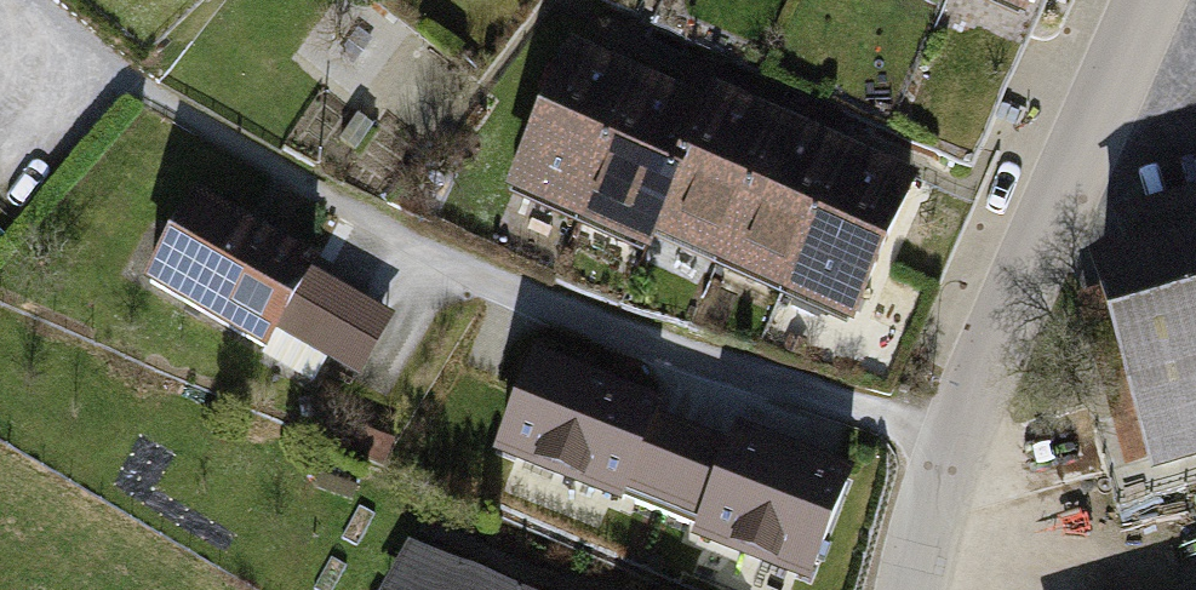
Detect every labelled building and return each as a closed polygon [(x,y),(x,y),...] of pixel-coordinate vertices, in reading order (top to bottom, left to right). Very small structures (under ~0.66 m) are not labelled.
[(492,187),(562,219),(627,79),(557,47),(492,187)] [(562,219),(632,251),(641,231),(697,111),(627,79),(562,219)] [(641,231),(711,263),(776,123),(706,91),(697,111),(641,231)] [(711,263),(781,295),(846,155),(776,123),(711,263)] [(781,295),(851,327),(916,188),(846,155),(781,295)] [(1107,215),(1080,283),(1139,475),(1195,457),(1195,188),(1107,215)] [(178,194),(125,285),(254,358),(269,332),(356,382),(393,317),(178,194)] [(670,405),(538,354),(496,459),(628,510),(633,499),(664,419),(670,405)] [(733,446),(664,419),(633,499),(702,526),(733,446)] [(859,476),(740,429),(733,446),(702,526),(695,543),(814,589),(859,476)] [(411,546),(386,589),(514,589),(411,546)]
